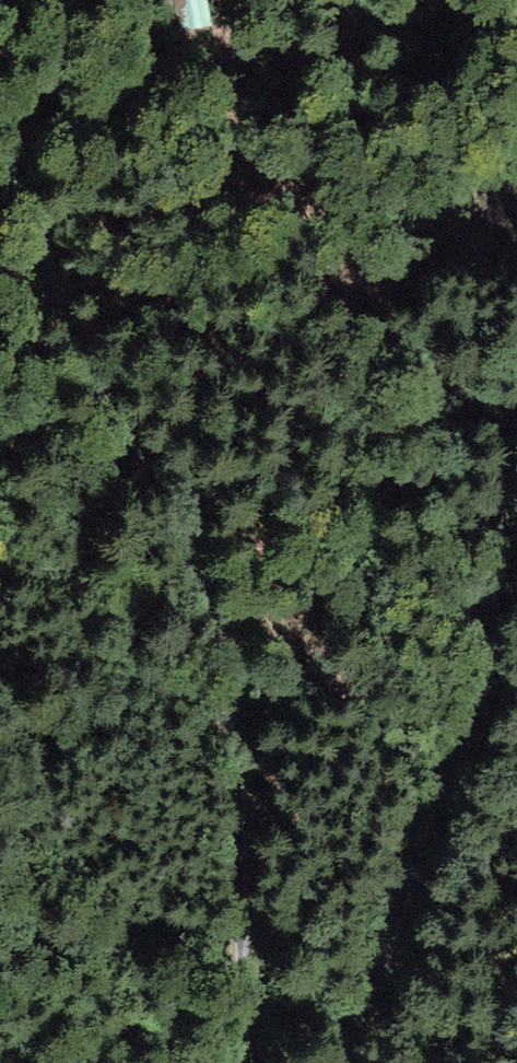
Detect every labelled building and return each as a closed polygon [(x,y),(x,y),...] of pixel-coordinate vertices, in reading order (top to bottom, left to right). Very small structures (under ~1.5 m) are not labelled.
[(207,23),(208,0),(182,0),(181,23),(207,23)]
